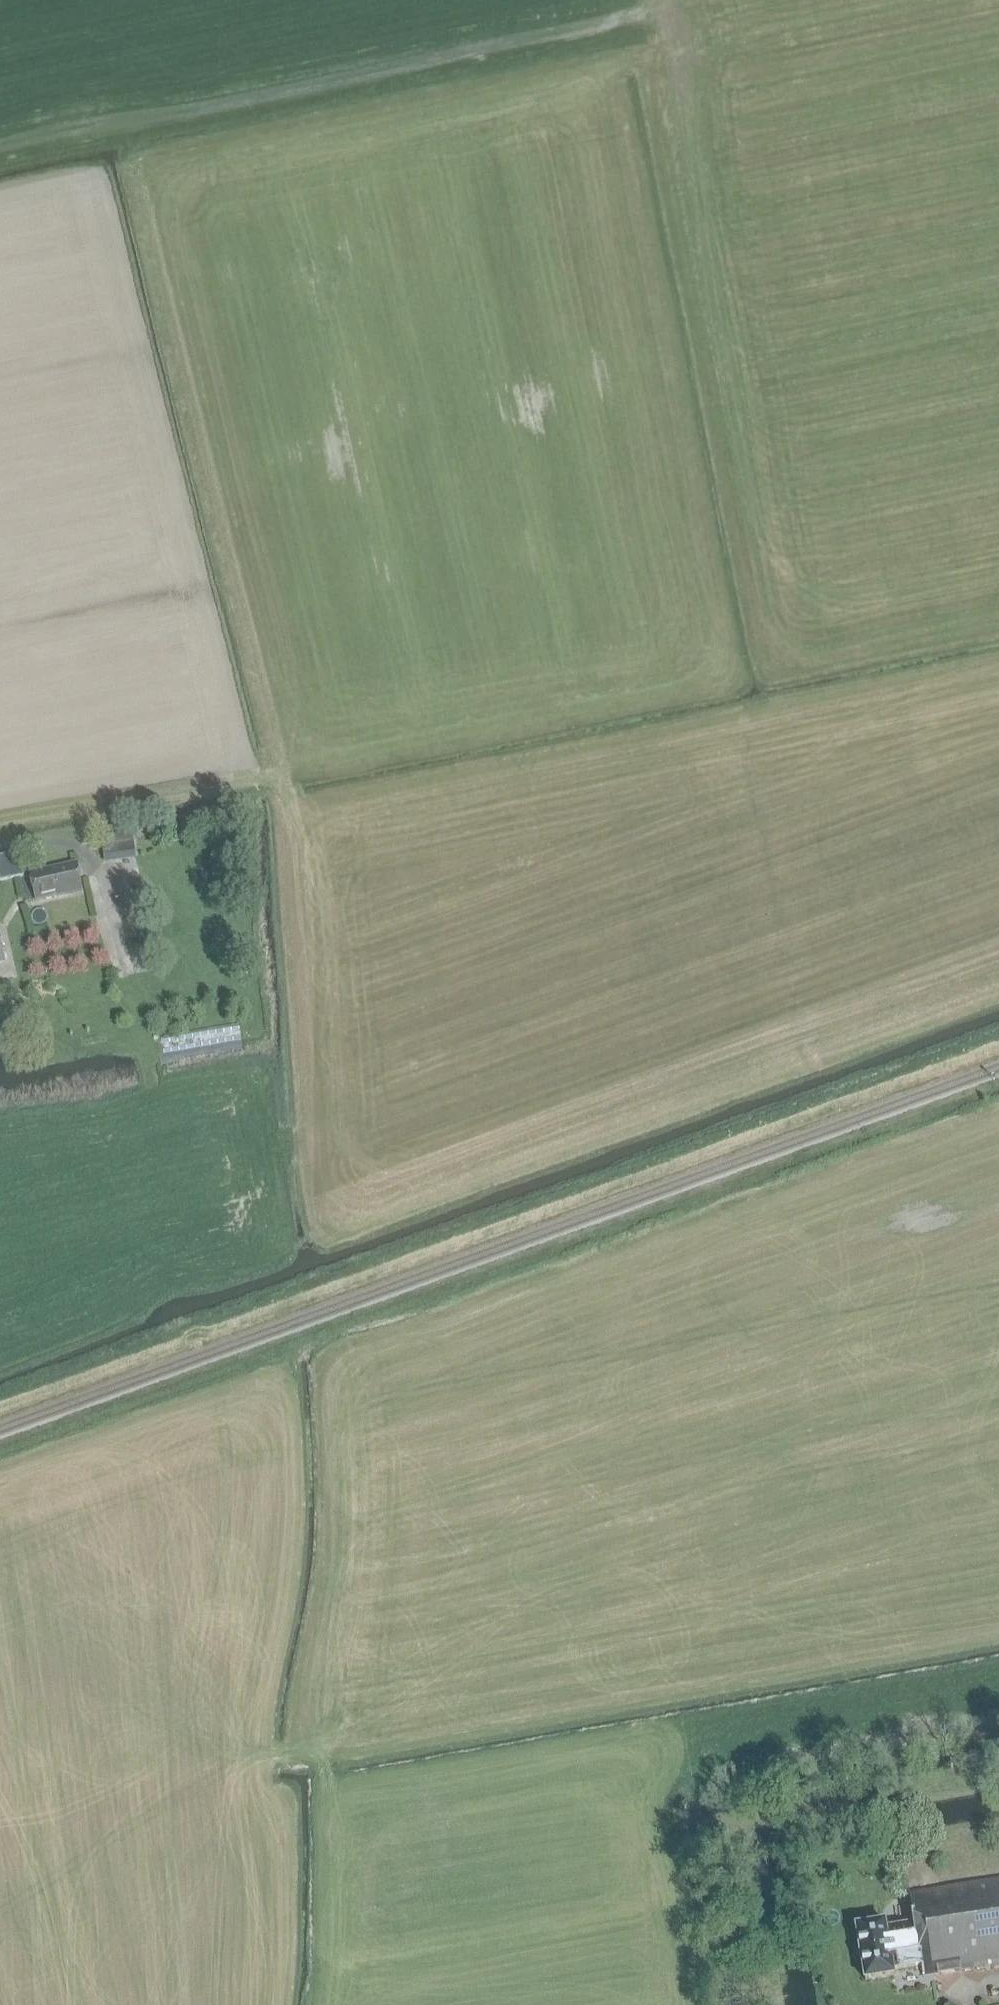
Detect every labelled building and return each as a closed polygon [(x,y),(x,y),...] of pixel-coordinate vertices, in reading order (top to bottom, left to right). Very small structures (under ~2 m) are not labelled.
[(0,857),(0,880),(23,876),(19,853),(0,857)] [(81,893),(75,863),(28,873),(34,903),(81,893)] [(174,1057),(221,1047),(219,1037),(206,1040),(204,1032),(188,1035),(189,1044),(172,1048),(174,1057)] [(907,1896),(913,1927),(884,1932),(883,1926),(855,1931),(864,1985),(892,1978),(891,1972),(919,1965),(921,1976),(998,1963),(998,1880),(907,1896)]
